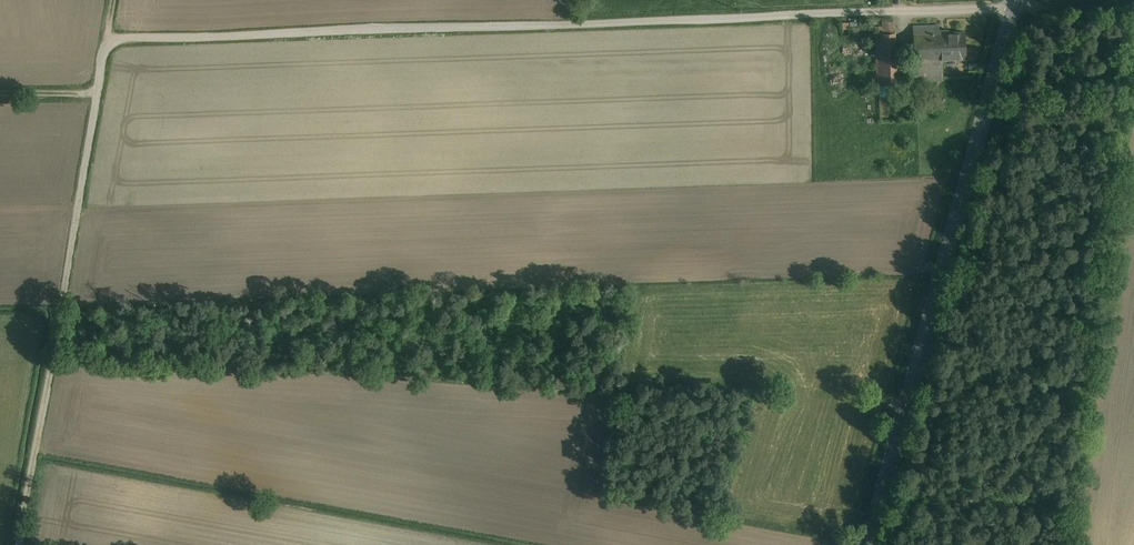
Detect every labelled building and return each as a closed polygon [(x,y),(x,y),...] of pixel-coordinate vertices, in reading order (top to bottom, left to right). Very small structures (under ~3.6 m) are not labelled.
[(852,21),(842,22),(842,35),(852,34),(852,21)] [(938,33),(914,34),(915,61),(943,60),(966,59),(965,32),(938,33)] [(895,34),(876,34),(878,85),(897,84),(895,34)] [(943,60),(915,61),(915,81),(943,80),(943,60)]
